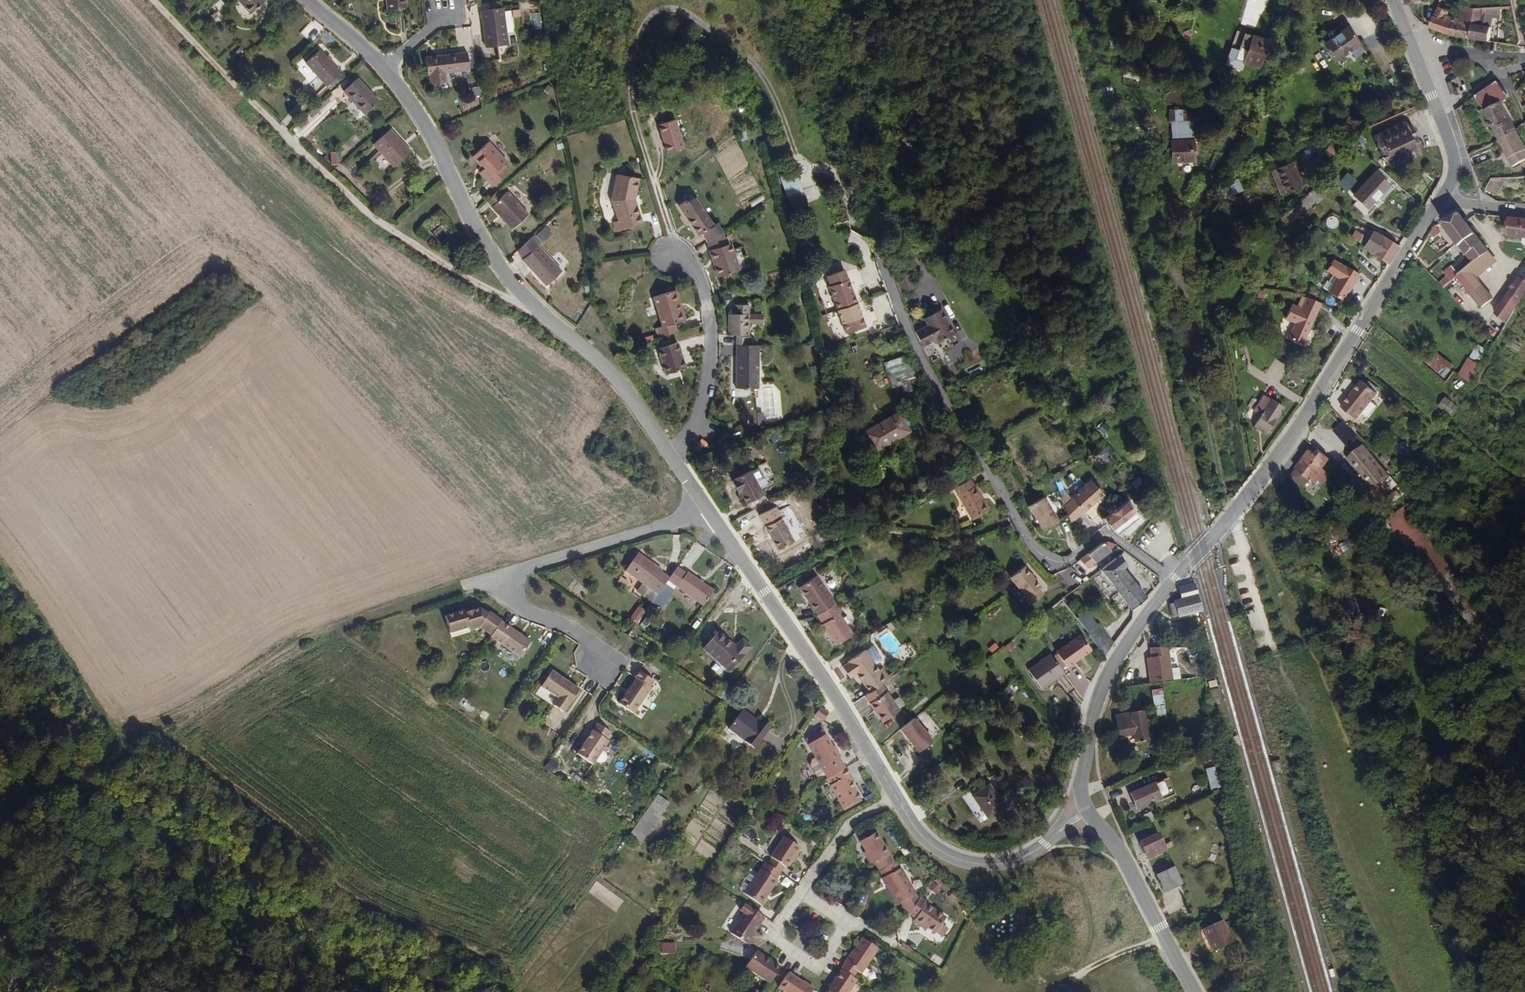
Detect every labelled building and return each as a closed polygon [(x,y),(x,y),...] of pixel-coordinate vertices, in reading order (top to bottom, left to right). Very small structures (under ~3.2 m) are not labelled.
[(265,0),(237,0),(249,14),(265,0)] [(408,0),(385,0),(386,10),(409,8),(408,0)] [(1480,25),(1481,8),(1473,8),(1463,6),(1459,20),(1473,25),(1480,25)] [(1472,39),(1473,25),(1459,20),(1447,16),(1448,14),(1449,11),(1435,7),(1429,19),(1429,25),(1428,29),(1449,36),(1472,39)] [(510,44),(505,8),(481,11),(486,47),(510,44)] [(1489,41),(1492,18),(1495,18),(1499,17),(1500,8),(1481,8),(1480,25),(1473,25),(1472,39),(1489,41)] [(1350,25),(1325,43),(1337,61),(1362,43),(1350,25)] [(1237,60),(1245,63),(1254,35),(1246,32),(1240,50),(1237,60)] [(1270,40),(1254,35),(1245,63),(1261,68),(1270,40)] [(1237,60),(1240,50),(1230,47),(1224,66),(1242,72),(1245,63),(1237,60)] [(341,73),(321,51),(307,63),(327,86),(341,73)] [(468,70),(467,54),(427,58),(430,77),(430,85),(446,83),(445,73),(468,70)] [(880,78),(877,67),(864,70),(867,81),(880,78)] [(377,101),(358,79),(344,91),(363,113),(377,101)] [(1511,123),(1503,108),(1500,102),(1508,98),(1496,81),(1473,96),(1484,115),(1486,120),(1491,129),(1495,136),(1497,140),(1515,129),(1511,123)] [(1169,121),(1172,121),(1183,121),(1183,110),(1169,110),(1169,121)] [(675,119),(658,125),(667,154),(684,149),(675,119)] [(1172,121),(1172,139),(1196,139),(1196,121),(1183,121),(1172,121)] [(1402,161),(1419,154),(1419,150),(1418,144),(1418,139),(1413,142),(1410,137),(1408,132),(1413,130),(1406,122),(1405,121),(1376,134),(1377,147),(1380,146),(1384,155),(1378,160),(1386,168),(1390,164),(1391,166),(1402,161)] [(411,152),(400,139),(392,129),(375,144),(394,167),(411,152)] [(1515,129),(1497,140),(1511,167),(1524,159),(1524,148),(1515,129)] [(1418,139),(1413,130),(1408,132),(1410,137),(1413,142),(1418,139)] [(1196,139),(1172,139),(1172,164),(1196,164),(1196,139)] [(507,162),(490,145),(489,143),(474,157),(485,169),(481,172),(493,185),(507,171),(503,166),(507,162)] [(1304,185),(1293,162),(1278,169),(1288,192),(1304,185)] [(786,196),(802,191),(794,169),(778,174),(786,196)] [(1370,205),(1391,184),(1377,171),(1350,199),(1368,216),(1374,210),(1370,205)] [(1347,192),(1358,181),(1348,172),(1338,183),(1347,192)] [(1416,190),(1426,175),(1421,172),(1411,186),(1416,190)] [(642,223),(633,198),(637,180),(618,174),(611,200),(618,222),(614,224),(618,231),(642,223)] [(1495,194),(1506,177),(1491,177),(1484,188),(1495,194)] [(1234,194),(1243,191),(1238,179),(1229,183),(1234,194)] [(528,214),(517,202),(508,193),(503,198),(498,192),(488,201),(513,228),(528,214)] [(1309,210),(1320,200),(1313,192),(1301,203),(1309,210)] [(715,224),(696,197),(686,204),(685,201),(678,206),(698,235),(702,233),(708,242),(724,231),(718,222),(715,224)] [(1466,221),(1458,210),(1438,220),(1440,223),(1456,243),(1470,262),(1487,250),(1466,221)] [(1506,217),(1505,236),(1524,238),(1524,219),(1506,217)] [(961,231),(968,228),(966,222),(959,225),(961,231)] [(1434,238),(1440,234),(1434,226),(1430,232),(1434,238)] [(741,271),(733,245),(728,246),(724,231),(708,242),(707,243),(717,278),(741,271)] [(1371,253),(1376,244),(1382,235),(1374,231),(1364,248),(1371,253)] [(1398,246),(1382,235),(1376,244),(1395,255),(1400,247),(1398,246)] [(562,271),(548,255),(533,238),(519,250),(525,258),(523,259),(546,285),(562,271)] [(1395,255),(1376,244),(1371,253),(1387,263),(1389,264),(1395,255)] [(1476,277),(1496,261),(1487,250),(1470,262),(1466,266),(1476,277)] [(1329,292),(1343,301),(1360,274),(1334,258),(1326,271),(1338,278),(1329,292)] [(1443,272),(1445,275),(1438,282),(1442,287),(1455,276),(1457,274),(1450,266),(1443,272)] [(1487,303),(1493,298),(1486,289),(1481,282),(1476,277),(1466,266),(1457,274),(1455,276),(1464,287),(1480,308),(1487,303)] [(830,286),(828,287),(837,311),(845,334),(866,327),(858,303),(846,270),(827,277),(830,286)] [(917,287),(912,274),(899,279),(903,292),(917,287)] [(991,291),(1004,284),(1000,275),(987,282),(991,291)] [(1524,291),(1524,281),(1517,276),(1509,287),(1507,291),(1501,299),(1496,307),(1491,314),(1497,317),(1504,322),(1507,318),(1524,291)] [(685,320),(679,303),(681,302),(677,289),(654,297),(663,327),(659,328),(662,336),(677,331),(675,324),(685,320)] [(1305,344),(1321,303),(1307,297),(1302,309),(1293,305),(1287,319),(1297,323),(1290,339),(1305,344)] [(735,335),(735,345),(736,345),(751,345),(751,323),(751,314),(750,305),(734,305),(734,314),(729,314),(729,335),(735,335)] [(958,334),(946,313),(944,308),(933,314),(924,319),(927,325),(915,332),(924,349),(941,339),(943,343),(958,334)] [(751,314),(751,323),(764,323),(763,313),(751,314)] [(684,337),(663,343),(672,369),(692,362),(684,337)] [(1478,362),(1486,350),(1477,344),(1469,356),(1478,362)] [(749,346),(736,346),(736,389),(759,389),(759,346),(749,346)] [(1455,366),(1434,350),(1424,362),(1445,379),(1455,366)] [(1477,363),(1468,357),(1458,373),(1467,379),(1477,363)] [(1286,374),(1298,384),(1305,375),(1293,366),(1286,374)] [(1365,409),(1377,392),(1376,391),(1364,383),(1360,380),(1348,397),(1340,406),(1356,419),(1365,409)] [(1378,388),(1367,380),(1364,383),(1376,391),(1378,388)] [(1283,408),(1265,395),(1254,410),(1261,415),(1265,410),(1275,418),(1283,408)] [(1459,409),(1446,400),(1439,409),(1452,419),(1459,409)] [(1264,433),(1275,418),(1265,410),(1261,415),(1254,424),(1264,433)] [(902,412),(865,430),(876,451),(912,432),(902,412)] [(1348,448),(1356,440),(1334,419),(1315,439),(1324,447),(1334,435),(1348,448)] [(1118,432),(1112,421),(1103,427),(1109,437),(1118,432)] [(1388,476),(1362,444),(1353,451),(1344,458),(1362,479),(1370,490),(1388,476)] [(1323,468),(1329,460),(1315,449),(1312,453),(1308,450),(1288,475),(1306,489),(1311,483),(1314,486),(1318,480),(1323,484),(1330,474),(1323,468)] [(749,505),(767,495),(754,472),(736,483),(749,505)] [(972,478),(954,489),(973,520),(991,510),(972,478)] [(1078,515),(1104,492),(1095,480),(1073,498),(1074,499),(1065,506),(1073,522),(1079,517),(1078,515)] [(1079,517),(1107,495),(1104,492),(1078,515),(1079,517)] [(1043,497),(1029,507),(1045,529),(1059,519),(1043,497)] [(1127,521),(1137,513),(1128,501),(1118,509),(1116,506),(1111,510),(1113,513),(1106,519),(1108,522),(1115,530),(1119,527),(1127,521)] [(761,518),(779,552),(796,543),(777,509),(761,518)] [(1127,521),(1119,527),(1115,530),(1118,535),(1140,517),(1137,513),(1127,521)] [(1097,514),(1083,525),(1091,535),(1105,524),(1097,514)] [(1111,550),(1117,545),(1111,542),(1108,542),(1103,543),(1087,553),(1095,562),(1097,564),(1113,552),(1111,550)] [(669,577),(659,570),(660,568),(638,553),(625,572),(642,583),(637,591),(653,601),(666,581),(669,577)] [(1095,562),(1087,553),(1080,560),(1088,568),(1095,562)] [(1137,584),(1134,580),(1125,570),(1130,566),(1120,556),(1101,570),(1121,592),(1124,596),(1132,608),(1148,597),(1147,596),(1137,584)] [(1022,563),(1008,573),(1018,587),(1032,607),(1044,598),(1039,593),(1042,591),(1022,563)] [(712,589),(686,572),(676,566),(669,577),(666,581),(701,604),(712,589)] [(810,588),(821,581),(818,577),(808,584),(810,588)] [(836,604),(821,581),(810,588),(808,584),(800,589),(818,616),(836,604)] [(1195,583),(1178,587),(1181,600),(1173,602),(1177,619),(1202,613),(1195,583)] [(852,635),(838,614),(841,611),(836,604),(818,616),(823,623),(821,625),(835,646),(852,635)] [(637,607),(629,619),(638,625),(646,613),(637,607)] [(502,621),(503,620),(490,612),(489,614),(480,608),(465,612),(465,610),(445,615),(450,633),(469,627),(470,629),(479,627),(493,635),(502,621)] [(1114,641),(1106,631),(1093,616),(1087,610),(1077,618),(1106,655),(1114,641)] [(493,635),(491,637),(520,656),(531,640),(502,621),(493,635)] [(748,654),(746,653),(750,649),(753,645),(742,634),(734,643),(720,630),(703,647),(730,672),(748,654)] [(1080,636),(1058,652),(1070,668),(1092,652),(1080,636)] [(883,658),(881,656),(872,644),(865,649),(875,663),(883,658)] [(1172,668),(1171,661),(1170,655),(1169,646),(1150,648),(1151,657),(1147,657),(1150,683),(1173,680),(1172,668)] [(884,677),(875,663),(865,649),(841,666),(851,681),(857,677),(869,694),(881,686),(885,682),(895,676),(899,673),(896,668),(884,677)] [(1043,689),(1065,673),(1051,654),(1029,670),(1043,689)] [(1181,679),(1180,667),(1172,668),(1173,680),(1181,679)] [(552,670),(542,686),(559,696),(555,704),(564,710),(569,703),(571,704),(581,687),(570,681),(568,683),(564,680),(565,678),(552,670)] [(634,713),(654,681),(639,672),(619,704),(634,713)] [(889,687),(898,681),(895,676),(885,682),(889,687)] [(899,712),(881,686),(869,694),(864,697),(883,723),(899,712)] [(1163,689),(1152,690),(1154,718),(1165,718),(1163,689)] [(829,714),(819,707),(814,713),(825,721),(829,714)] [(754,751),(771,729),(759,720),(756,723),(741,712),(727,732),(754,751)] [(1149,741),(1146,712),(1116,715),(1119,737),(1133,735),(1134,743),(1149,741)] [(935,741),(915,718),(900,730),(920,753),(935,741)] [(592,765),(607,742),(605,740),(610,733),(596,724),(576,755),(592,765)] [(846,768),(827,734),(809,744),(816,758),(824,771),(828,778),(846,768)] [(824,771),(816,758),(812,760),(810,764),(816,776),(824,771)] [(1281,761),(1275,763),(1278,775),(1284,773),(1281,761)] [(860,798),(852,784),(848,776),(852,774),(848,767),(846,768),(828,778),(843,807),(860,798)] [(1221,788),(1215,767),(1206,769),(1212,790),(1221,788)] [(856,782),(852,774),(848,776),(852,784),(856,782)] [(1164,799),(1157,782),(1130,793),(1136,810),(1164,799)] [(1006,807),(990,784),(972,796),(989,819),(1006,807)] [(641,844),(671,804),(658,795),(628,834),(641,844)] [(750,819),(760,804),(757,801),(747,816),(750,819)] [(893,862),(877,831),(860,840),(872,861),(875,859),(880,868),(883,867),(893,862)] [(1170,851),(1165,840),(1164,840),(1160,832),(1139,840),(1144,851),(1145,851),(1148,859),(1170,851)] [(794,861),(799,854),(796,851),(800,846),(784,835),(769,856),(772,857),(768,863),(781,871),(789,859),(794,861)] [(760,904),(778,879),(776,878),(781,871),(768,863),(765,860),(743,892),(760,904)] [(913,890),(901,869),(899,867),(895,860),(893,862),(883,867),(886,873),(883,874),(899,903),(902,901),(908,914),(910,912),(918,901),(913,892),(913,890)] [(1181,885),(1173,867),(1158,874),(1166,891),(1181,885)] [(937,932),(949,914),(930,901),(929,903),(924,900),(920,897),(918,901),(910,912),(916,917),(914,920),(929,930),(931,928),(937,932)] [(749,941),(765,916),(744,902),(740,910),(744,913),(732,930),(749,941)] [(1233,941),(1224,920),(1203,929),(1213,950),(1233,941)] [(861,973),(879,947),(863,937),(842,967),(855,975),(858,971),(861,973)] [(782,967),(757,950),(746,967),(771,984),(782,967)] [(859,978),(855,975),(842,967),(825,991),(849,991),(859,978)] [(790,972),(779,988),(785,991),(810,991),(813,987),(790,972)]
